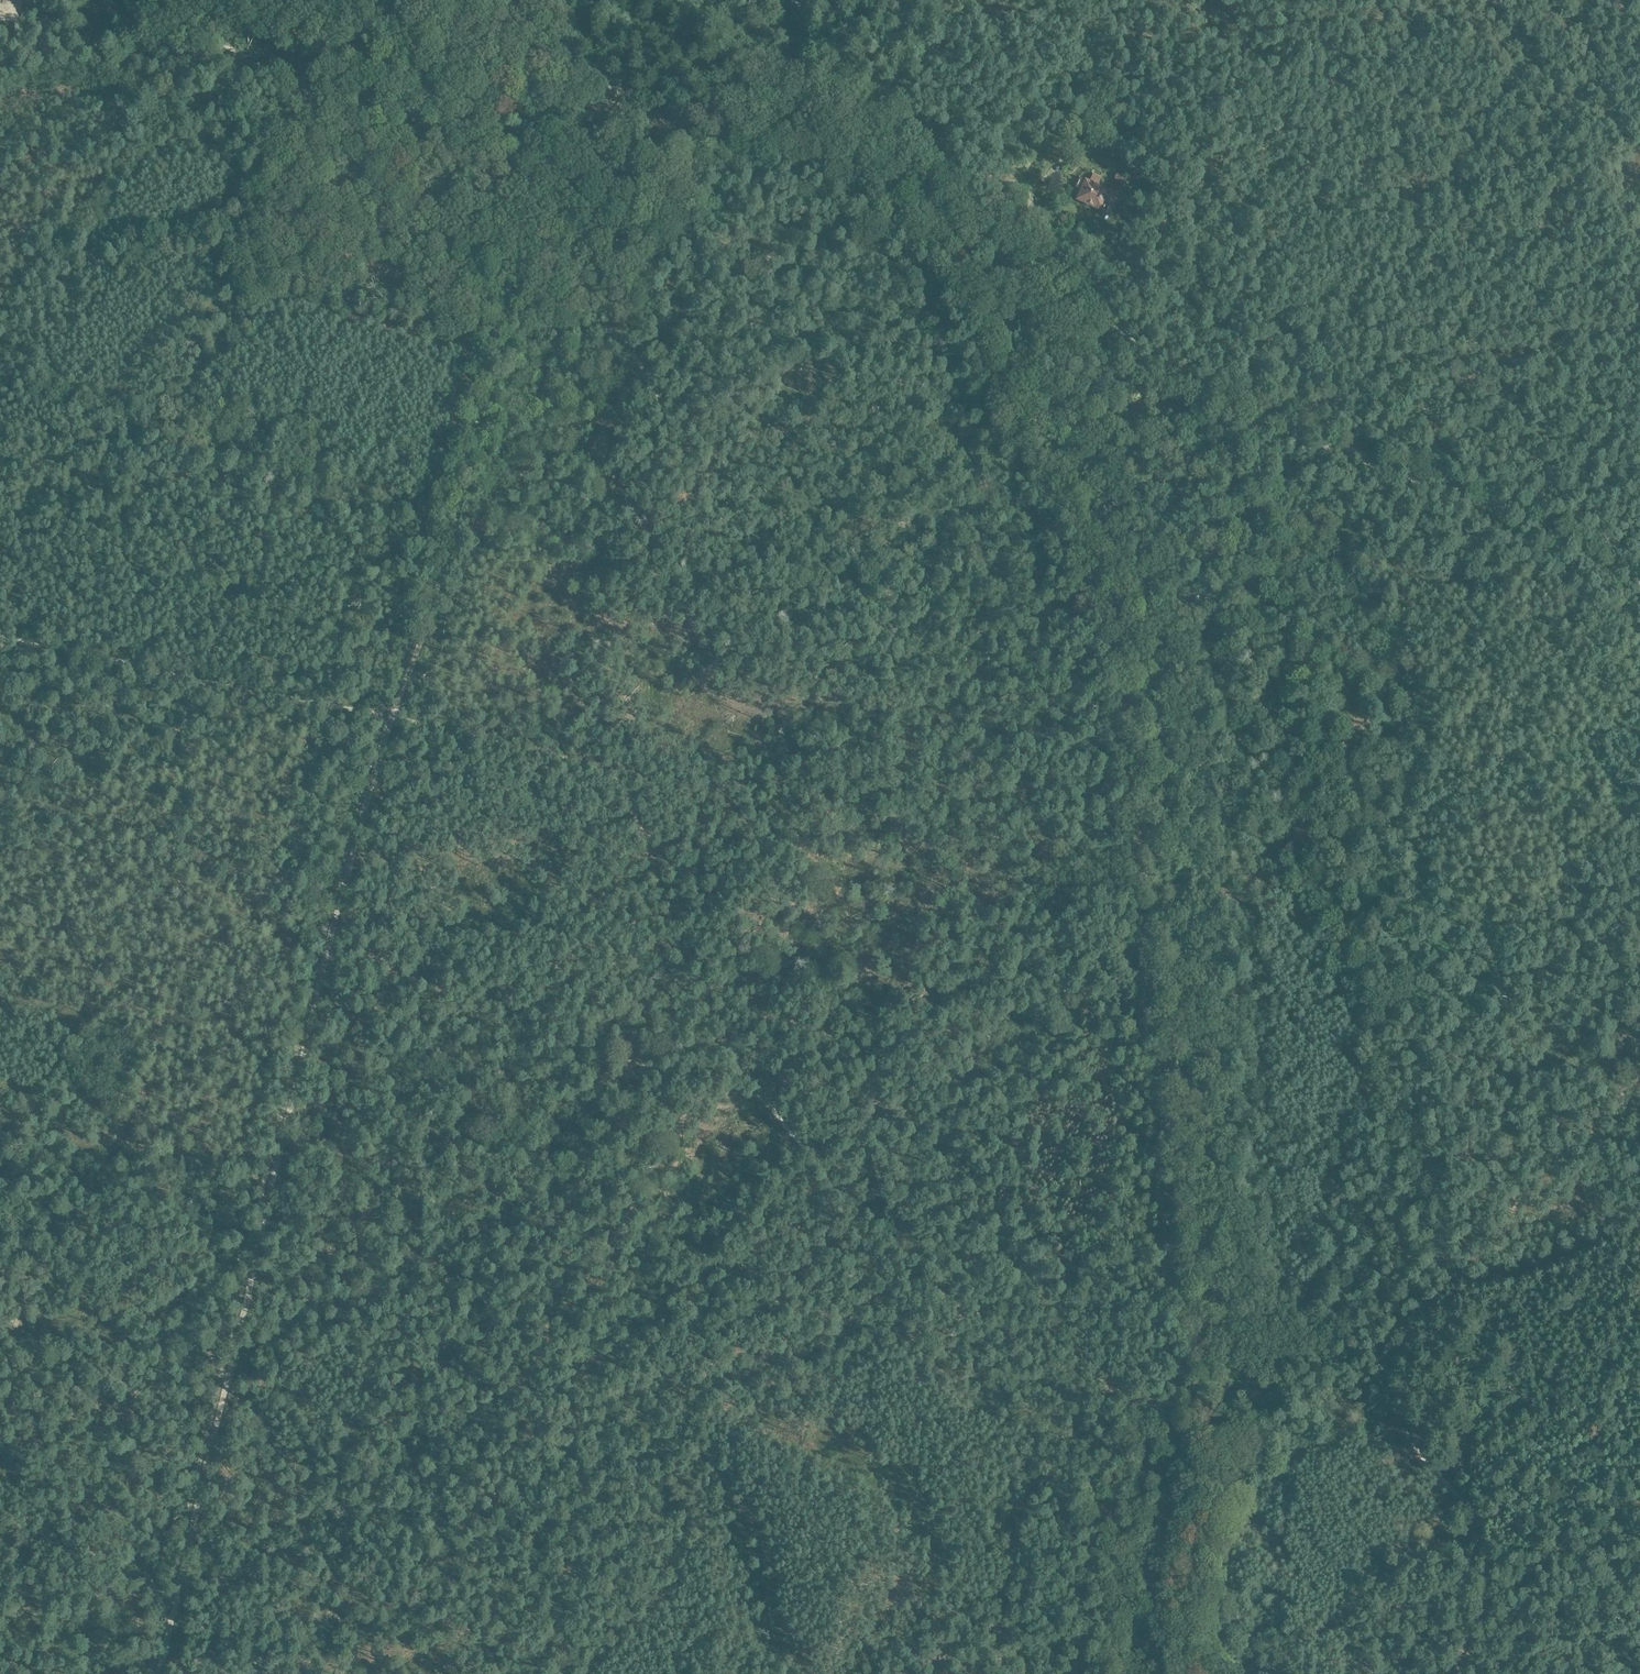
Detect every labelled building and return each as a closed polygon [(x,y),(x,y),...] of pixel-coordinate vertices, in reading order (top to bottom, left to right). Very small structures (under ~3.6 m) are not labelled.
[(1090,146),(1080,149),(1082,156),(1092,153),(1090,146)] [(1077,201),(1089,206),(1098,186),(1101,178),(1094,174),(1090,182),(1086,180),(1081,178),(1076,187),(1081,190),(1077,201)] [(1131,179),(1117,174),(1114,180),(1128,185),(1131,179)] [(1098,186),(1089,206),(1102,211),(1106,202),(1115,206),(1119,196),(1110,192),(1110,191),(1098,186)]
